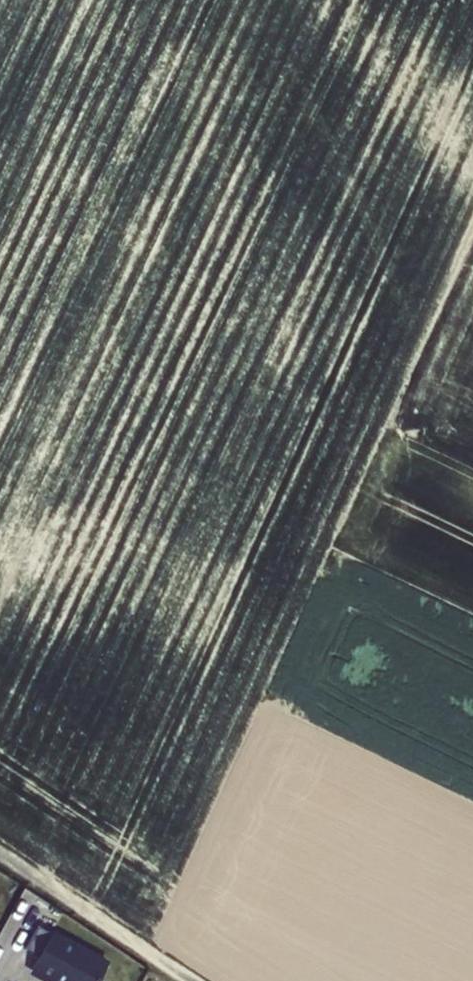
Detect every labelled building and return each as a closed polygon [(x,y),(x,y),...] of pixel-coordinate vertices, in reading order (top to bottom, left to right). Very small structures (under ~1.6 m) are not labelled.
[(22,950),(35,958),(29,969),(48,980),(95,980),(104,965),(86,955),(87,953),(70,944),(69,945),(35,927),(22,950)]
